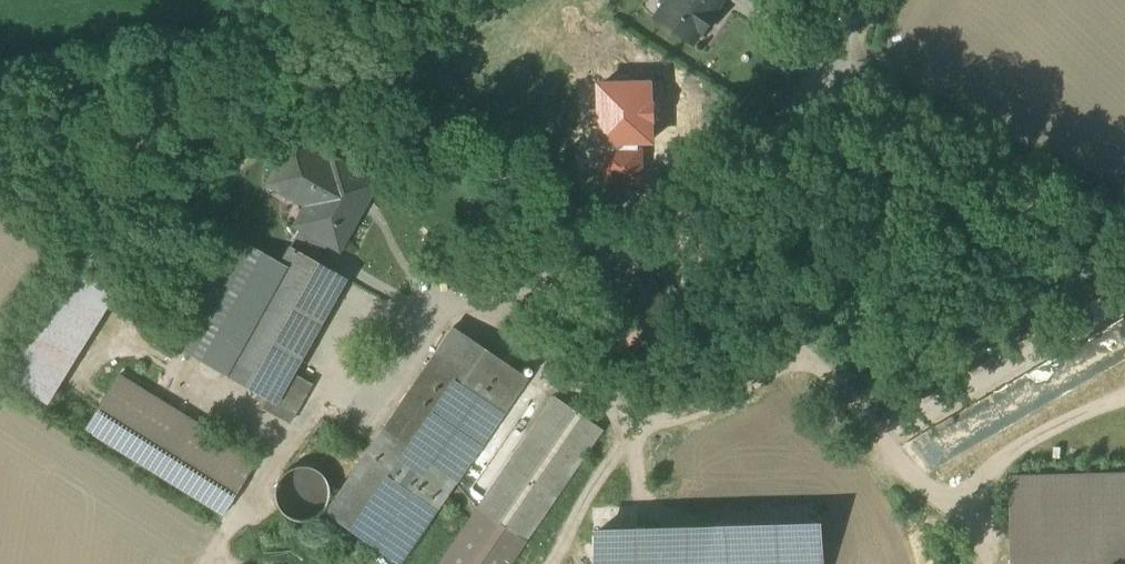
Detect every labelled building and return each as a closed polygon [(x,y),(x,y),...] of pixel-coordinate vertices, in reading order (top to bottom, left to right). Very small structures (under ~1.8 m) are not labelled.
[(658,18),(693,41),(721,1),(720,0),(670,0),(658,18)] [(329,164),(290,142),(267,183),(312,208),(300,228),(327,243),(338,249),(375,182),(332,158),(329,164)] [(327,243),(300,228),(290,246),(316,261),(327,243)] [(316,261),(290,246),(281,263),(246,244),(184,353),(265,398),(259,408),(286,423),(307,387),(288,376),(344,277),(316,261)] [(115,290),(68,261),(0,368),(0,378),(43,405),(115,290)] [(603,310),(618,351),(680,327),(664,286),(657,289),(651,272),(635,279),(641,295),(603,310)] [(525,378),(453,328),(324,513),(396,563),(525,378)] [(254,461),(118,376),(85,428),(222,513),(254,461)] [(549,397),(436,563),(509,563),(599,431),(549,397)] [(311,476),(303,468),(295,465),(283,466),(276,471),(271,477),(269,481),(268,489),(269,498),(274,505),(279,509),(286,512),(293,513),(301,511),(310,504),(314,497),(315,489),(315,483),(311,476)] [(1013,479),(1015,563),(1124,563),(1124,476),(1013,479)] [(593,535),(594,563),(816,563),(815,531),(674,534),(593,535)]
